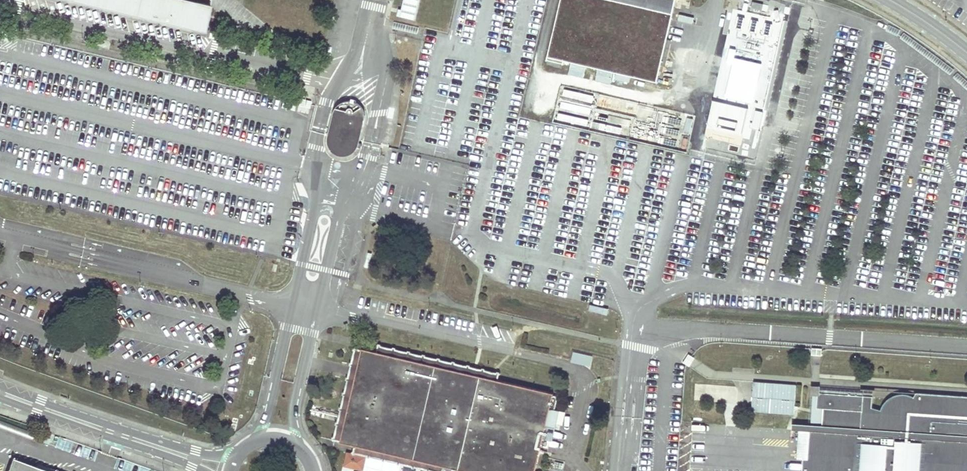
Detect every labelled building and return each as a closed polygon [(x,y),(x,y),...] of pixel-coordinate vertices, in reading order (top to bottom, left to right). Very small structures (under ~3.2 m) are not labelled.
[(205,31),(213,0),(73,0),(205,31)] [(421,0),(405,0),(403,18),(418,20),(421,0)] [(545,53),(654,80),(673,0),(556,0),(545,53)] [(785,20),(733,8),(702,148),(755,159),(785,20)] [(688,153),(697,115),(561,84),(553,122),(688,153)] [(335,104),(330,109),(324,137),(330,150),(343,153),(355,144),(362,115),(357,102),(342,98),(335,104)] [(355,347),(333,441),(354,446),(352,452),(435,470),(536,470),(544,437),(553,439),(557,422),(562,423),(565,411),(550,408),(554,394),(499,381),(501,373),(377,345),(376,352),(355,347)] [(574,352),(571,362),(590,367),(593,356),(574,352)] [(796,385),(753,382),(751,412),(794,415),(796,385)] [(912,395),(915,391),(811,384),(808,424),(793,423),(793,428),(808,429),(814,429),(815,424),(821,424),(822,407),(815,406),(816,391),(871,395),(871,405),(879,407),(880,406),(880,405),(881,403),(882,402),(882,401),(883,400),(884,399),(885,398),(886,397),(887,396),(888,395),(890,395),(891,394),(892,393),(893,393),(895,393),(896,392),(897,392),(899,392),(900,392),(901,392),(903,392),(904,392),(905,392),(907,392),(908,393),(909,393),(911,394),(912,394),(912,395)] [(816,391),(815,406),(822,407),(821,424),(815,424),(814,429),(808,429),(806,457),(802,456),(801,470),(966,470),(966,395),(915,391),(912,395),(912,394),(911,394),(909,393),(908,393),(907,392),(905,392),(904,392),(903,392),(901,392),(900,392),(899,392),(897,392),(896,392),(895,393),(893,393),(892,393),(891,394),(890,395),(888,395),(887,396),(886,397),(885,398),(884,399),(883,400),(882,401),(882,402),(881,403),(880,405),(880,406),(879,407),(871,405),(871,395),(816,391)] [(35,432),(9,422),(6,429),(32,438),(35,432)] [(51,436),(40,432),(36,440),(48,445),(51,436)] [(13,459),(9,470),(46,470),(13,459)]
